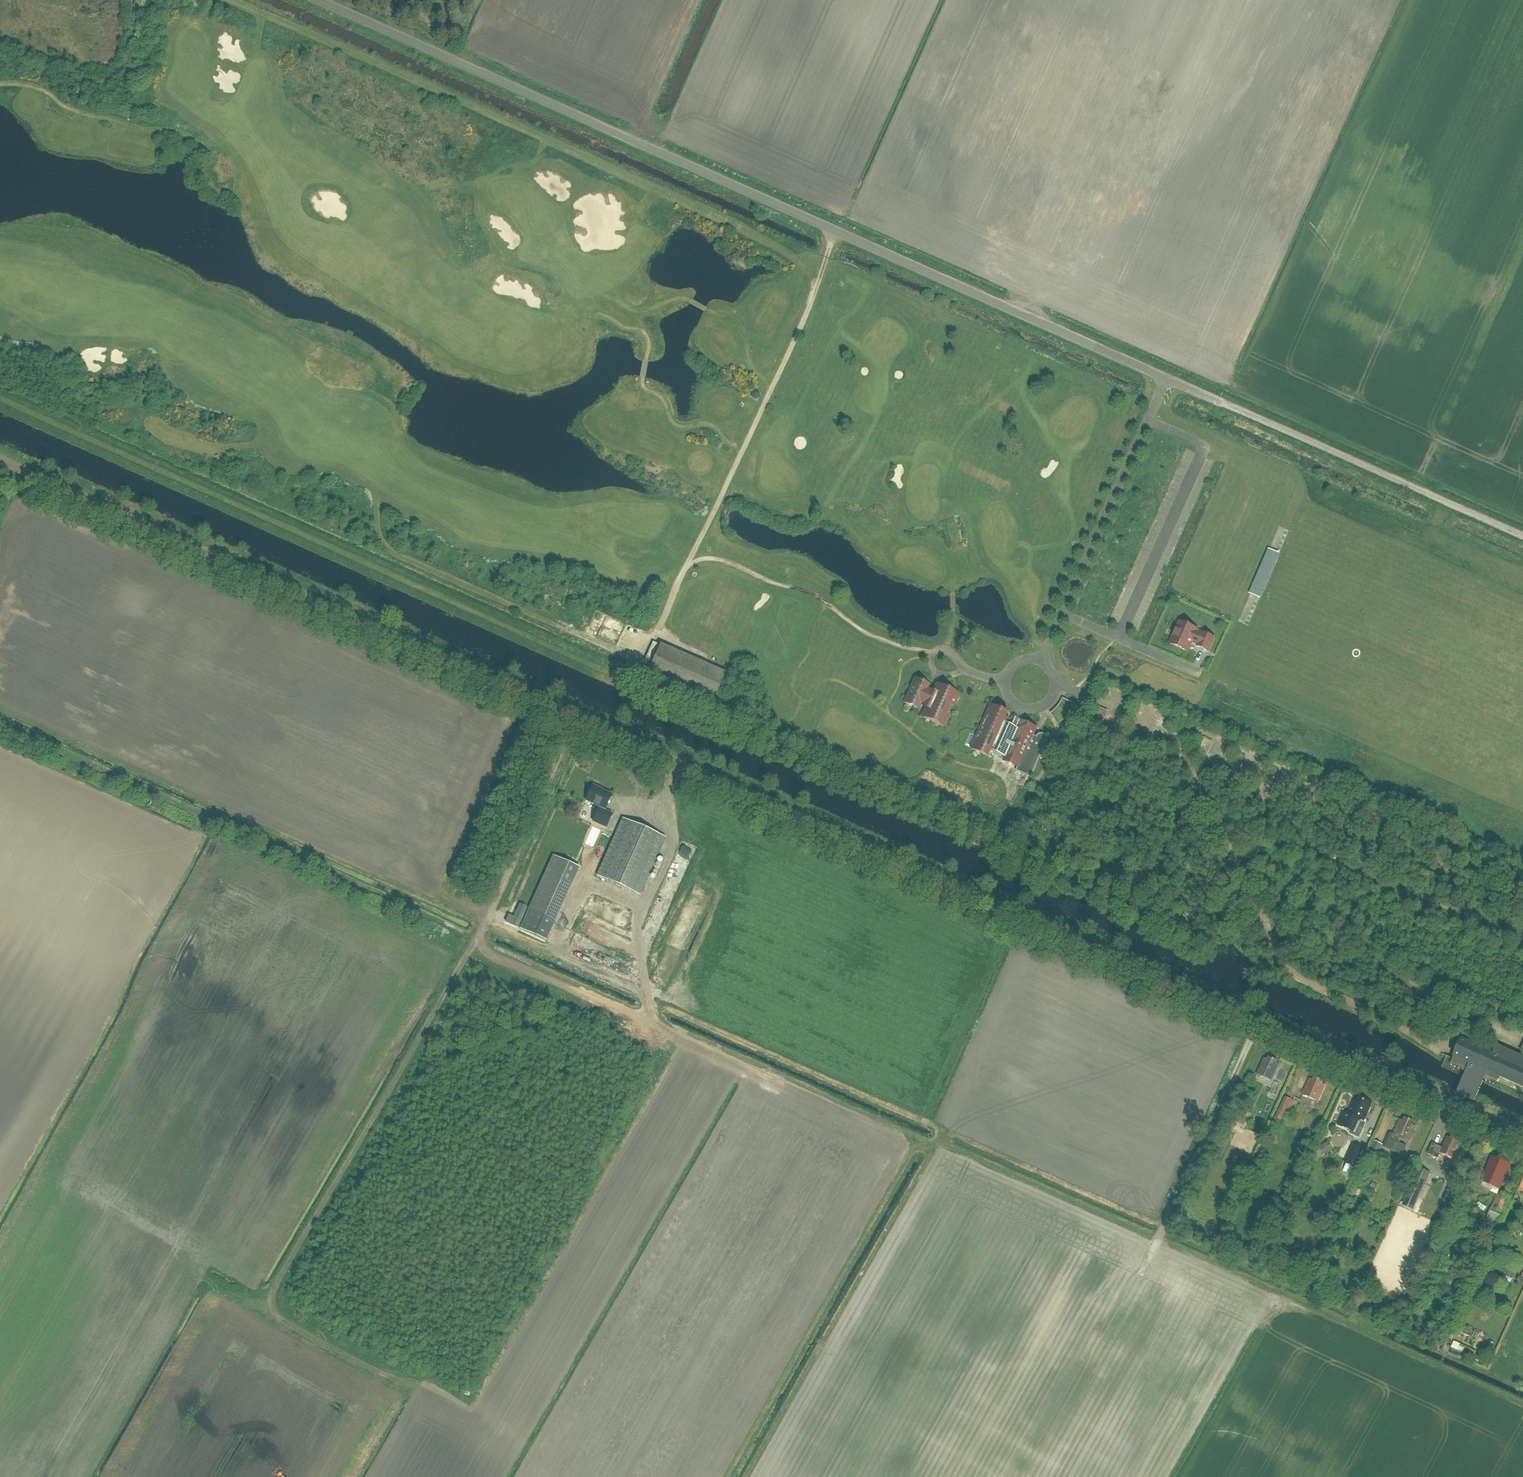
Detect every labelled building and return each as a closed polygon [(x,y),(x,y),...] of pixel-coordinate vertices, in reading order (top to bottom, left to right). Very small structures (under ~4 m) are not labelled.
[(80,0),(67,0),(64,7),(75,12),(80,0)] [(797,431),(788,437),(794,447),(803,441),(797,431)] [(1257,595),(1275,549),(1264,545),(1245,590),(1257,595)] [(1119,605),(1121,599),(1112,596),(1110,601),(1119,605)] [(589,623),(600,628),(605,617),(594,612),(589,623)] [(1197,631),(1197,630),(1180,622),(1171,644),(1187,652),(1193,639),(1199,642),(1197,646),(1209,652),(1215,638),(1203,633),(1202,634),(1197,631)] [(649,638),(642,657),(647,659),(654,640),(649,638)] [(713,702),(726,673),(660,644),(648,673),(713,702)] [(933,694),(927,691),(930,685),(915,679),(904,703),(919,710),(922,703),(928,706),(923,718),(943,727),(947,717),(946,717),(951,705),(953,706),(958,694),(938,685),(933,694)] [(1017,728),(1019,722),(1012,719),(1009,725),(1007,724),(1009,719),(1006,718),(1008,713),(993,706),(973,750),(988,757),(991,750),(995,751),(1006,756),(1004,761),(1018,768),(1016,771),(1030,777),(1030,778),(1031,778),(1047,743),(1048,740),(1047,737),(1045,735),(1042,734),(1039,735),(1037,737),(1033,736),(1037,728),(1022,721),(1018,729),(1017,728)] [(611,815),(604,812),(611,795),(602,791),(602,790),(592,785),(586,800),(599,806),(593,821),(606,827),(612,814),(611,815)] [(640,895),(666,838),(623,819),(597,876),(640,895)] [(600,830),(593,827),(590,833),(598,836),(600,830)] [(580,868),(554,856),(522,928),(548,940),(580,868)] [(613,916),(616,904),(599,900),(596,912),(613,916)] [(1465,1072),(1465,1074),(1457,1091),(1456,1094),(1474,1103),(1475,1102),(1476,1099),(1483,1083),(1484,1081),(1496,1086),(1497,1086),(1500,1078),(1522,1088),(1522,1058),(1520,1057),(1497,1046),(1494,1054),(1462,1040),(1453,1057),(1451,1061),(1450,1064),(1449,1065),(1465,1072)] [(1277,1061),(1269,1057),(1267,1060),(1264,1059),(1257,1074),(1272,1081),(1280,1066),(1276,1064),(1277,1061)] [(1323,1081),(1314,1077),(1313,1081),(1309,1080),(1302,1095),(1319,1102),(1325,1086),(1322,1084),(1323,1081)] [(1291,1110),(1294,1102),(1285,1097),(1274,1120),(1281,1123),(1288,1109),(1291,1110)] [(1369,1102),(1360,1098),(1358,1101),(1355,1099),(1348,1115),(1344,1113),(1338,1125),(1351,1131),(1356,1120),(1364,1123),(1371,1106),(1367,1105),(1369,1102)] [(1244,1126),(1247,1120),(1234,1113),(1231,1120),(1244,1126)] [(1400,1120),(1393,1135),(1390,1133),(1384,1147),(1396,1152),(1400,1143),(1402,1138),(1409,1141),(1416,1127),(1412,1125),(1413,1122),(1405,1119),(1403,1122),(1400,1120)] [(1339,1136),(1333,1152),(1338,1154),(1344,1138),(1339,1136)] [(1453,1159),(1460,1143),(1447,1137),(1442,1148),(1433,1144),(1428,1154),(1438,1158),(1440,1154),(1453,1159)] [(1377,1158),(1383,1145),(1373,1141),(1368,1153),(1377,1158)] [(1323,1156),(1333,1150),(1328,1142),(1318,1148),(1323,1156)] [(1356,1152),(1350,1150),(1344,1164),(1358,1170),(1366,1151),(1358,1147),(1356,1152)] [(1494,1158),(1483,1183),(1498,1189),(1509,1164),(1494,1158)] [(1406,1197),(1418,1201),(1430,1174),(1418,1169),(1406,1197)] [(1489,1201),(1492,1195),(1486,1192),(1483,1198),(1489,1201)] [(1503,1213),(1510,1198),(1498,1193),(1492,1207),(1503,1213)] [(1499,1225),(1504,1213),(1491,1208),(1486,1219),(1499,1225)]
